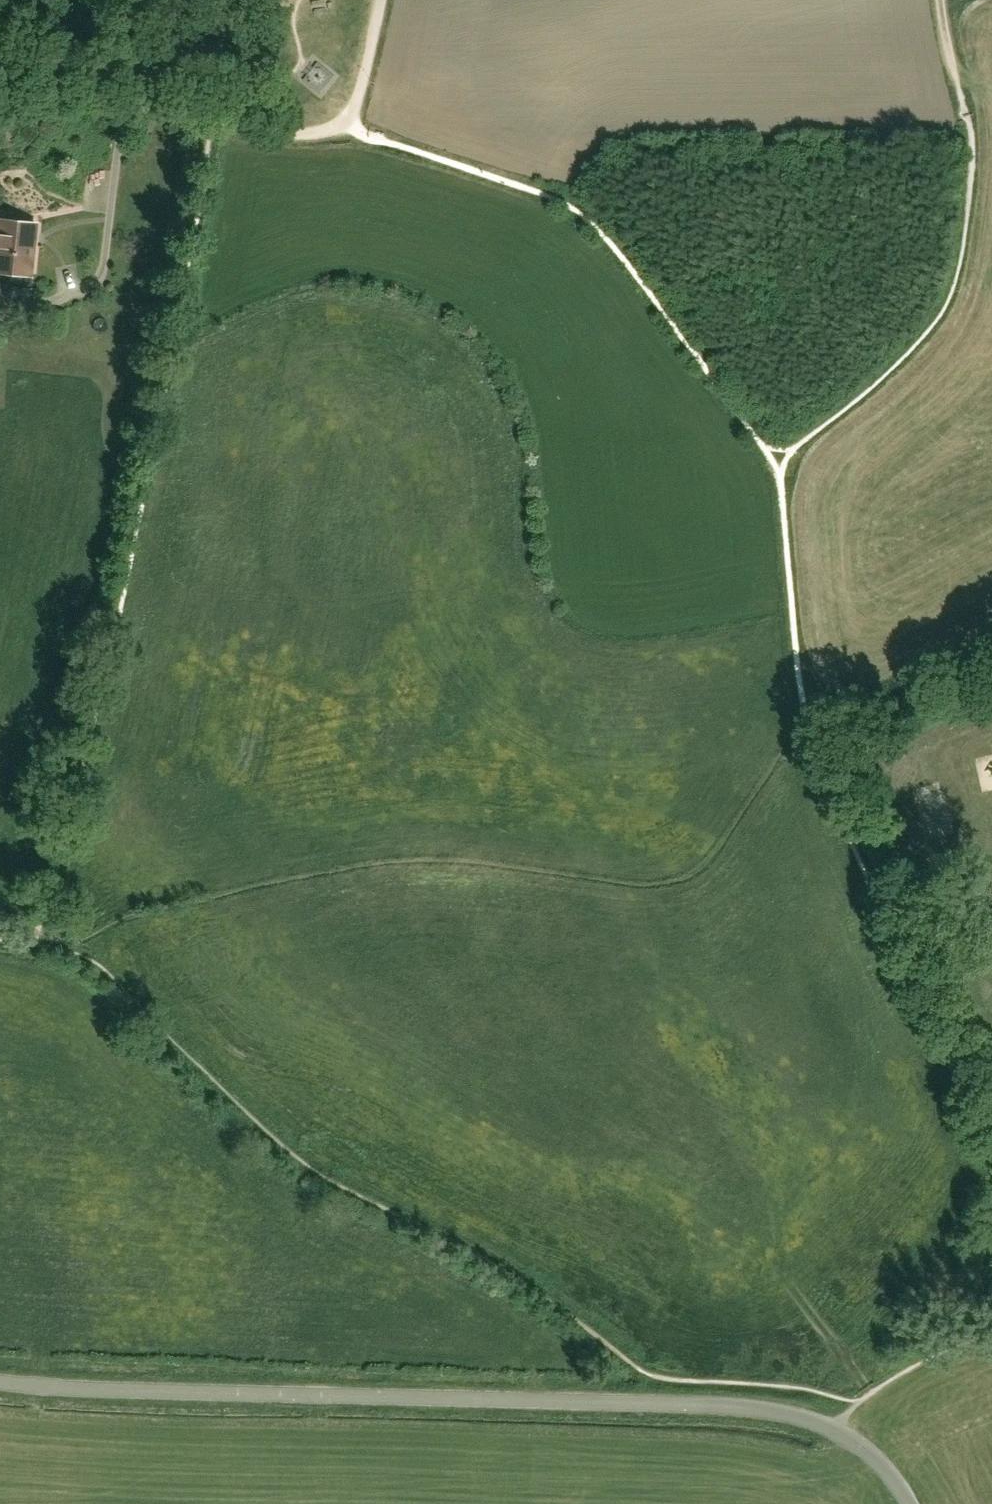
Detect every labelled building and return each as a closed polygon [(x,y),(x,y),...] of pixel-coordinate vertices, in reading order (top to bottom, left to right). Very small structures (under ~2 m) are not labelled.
[(35,224),(0,220),(0,273),(30,276),(35,224)]
